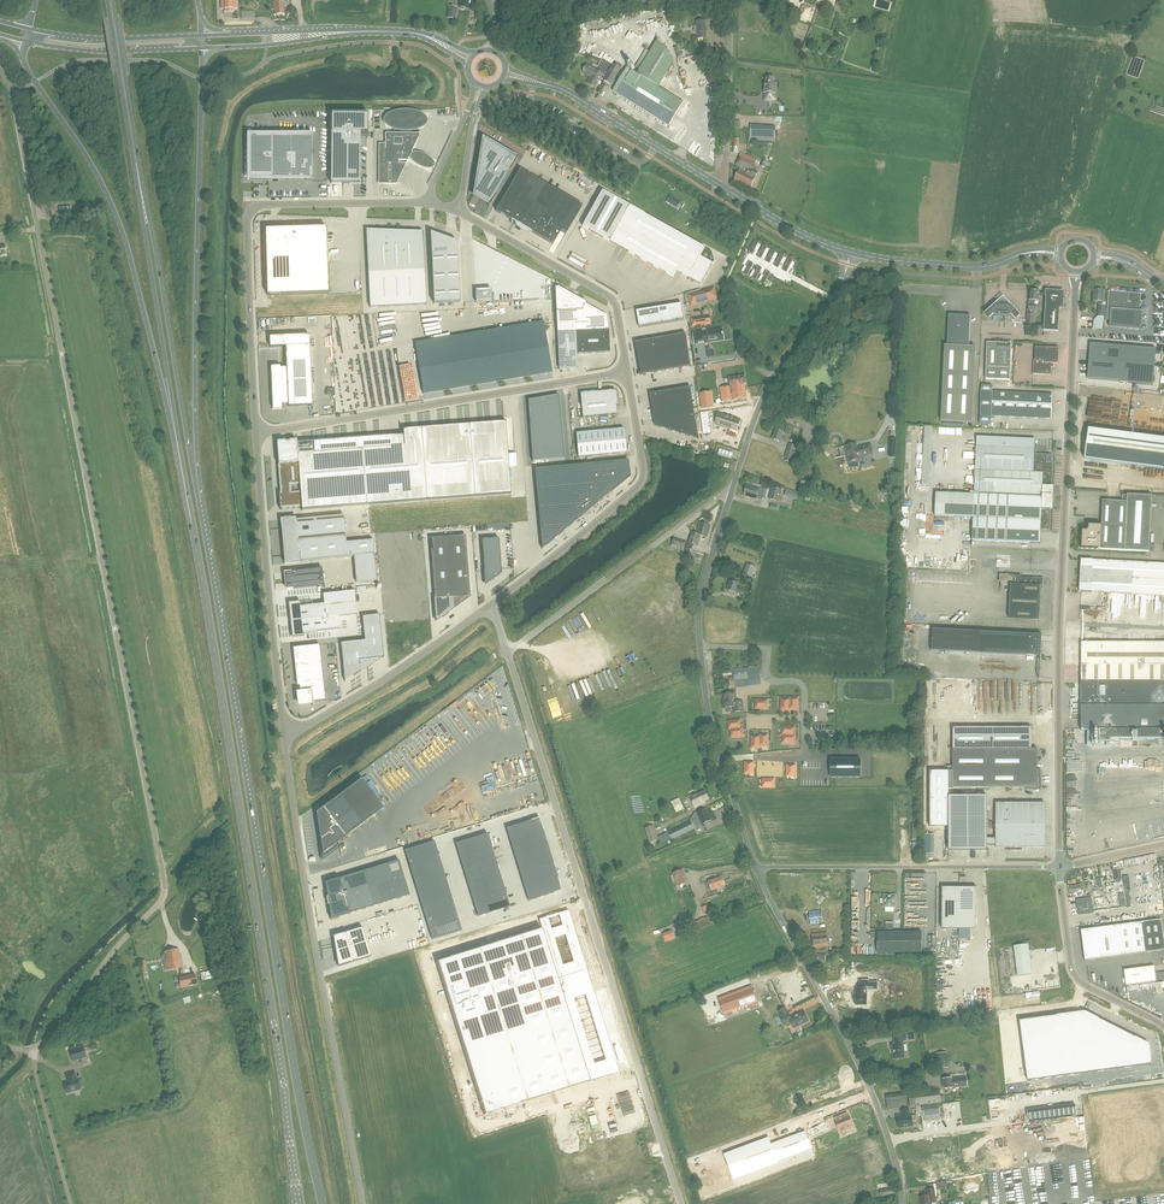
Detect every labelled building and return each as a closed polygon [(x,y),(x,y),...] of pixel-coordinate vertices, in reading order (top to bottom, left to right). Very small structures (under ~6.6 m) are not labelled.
[(221,10),(237,9),(237,0),(221,0),(221,10)] [(253,11),(265,10),(265,0),(252,0),(253,11)] [(273,2),(274,9),(275,9),(275,14),(284,14),(283,2),(288,2),(288,0),(277,0),(277,2),(273,2)] [(469,0),(459,0),(459,2),(460,2),(459,7),(460,7),(459,8),(460,9),(463,10),(464,9),(464,8),(467,9),(469,0)] [(817,3),(833,8),(836,0),(818,0),(817,3)] [(456,19),(457,7),(448,6),(447,18),(456,19)] [(807,19),(811,9),(803,6),(801,11),(793,8),(792,14),(807,19)] [(707,38),(705,21),(696,21),(696,26),(694,26),(695,34),(697,34),(697,38),(707,38)] [(658,86),(674,61),(657,39),(636,73),(627,68),(613,92),(670,126),(684,102),(658,86)] [(556,40),(554,46),(554,47),(560,50),(562,43),(556,40)] [(604,73),(601,78),(604,80),(603,81),(611,86),(621,69),(613,64),(613,65),(603,58),(600,62),(597,68),(604,73)] [(591,67),(587,65),(582,73),(590,77),(587,83),(595,88),(604,73),(597,68),(593,65),(591,67)] [(763,88),(763,93),(766,93),(766,95),(764,95),(764,101),(770,101),(770,100),(774,100),(774,93),(776,93),(776,83),(774,83),(774,77),(773,77),(773,76),(767,76),(767,77),(766,77),(766,83),(765,83),(765,88),(763,88)] [(393,115),(388,117),(387,119),(387,121),(387,125),(389,127),(393,129),(397,131),(403,132),(409,132),(414,131),(418,130),(423,129),(426,127),(428,125),(429,122),(428,120),(426,118),(423,115),(418,113),(413,112),(408,112),(403,113),(397,113),(393,115)] [(360,184),(361,134),(368,134),(368,114),(366,114),(366,115),(333,115),(333,114),(331,114),(331,184),(332,184),(343,184),(360,184)] [(761,126),(751,125),(750,140),(760,141),(775,142),(776,127),(761,126)] [(406,164),(417,142),(421,133),(385,133),(385,135),(385,144),(379,143),(379,145),(378,177),(378,185),(388,185),(396,185),(397,183),(397,182),(406,164)] [(305,138),(250,138),(250,178),(311,178),(311,160),(306,161),(305,138)] [(495,197),(510,171),(517,160),(490,144),(488,147),(488,146),(479,161),(480,161),(481,160),(487,164),(476,181),(479,183),(475,190),(475,191),(474,191),(474,192),(492,203),(495,197)] [(750,189),(758,173),(755,172),(757,168),(754,167),(757,160),(741,153),(735,166),(740,168),(734,181),(750,189)] [(419,155),(415,155),(414,155),(413,157),(413,160),(415,162),(417,165),(420,167),(424,168),(429,169),(433,169),(435,169),(435,168),(435,165),(435,164),(432,161),(429,158),(425,156),(422,155),(419,155)] [(765,168),(768,160),(764,159),(760,166),(765,168)] [(520,169),(496,211),(553,244),(561,231),(566,234),(582,206),(520,169)] [(602,190),(582,226),(609,241),(673,277),(676,271),(701,285),(714,261),(712,252),(629,205),(602,190)] [(681,201),(673,197),(670,203),(677,208),(681,201)] [(60,215),(71,215),(71,207),(60,207),(60,215)] [(327,228),(288,229),(288,227),(288,229),(269,230),(265,234),(267,280),(265,280),(265,281),(267,281),(267,296),(329,294),(327,228)] [(425,271),(423,232),(366,230),(368,274),(370,308),(426,305),(425,271)] [(460,303),(457,243),(430,233),(434,304),(460,303)] [(749,252),(753,254),(759,242),(756,240),(749,252)] [(758,256),(761,258),(768,246),(764,245),(758,256)] [(766,261),(769,263),(776,251),(772,249),(766,261)] [(774,265),(778,267),(784,255),(780,253),(774,265)] [(783,269),(786,271),(793,259),(789,257),(783,269)] [(744,273),(747,275),(754,263),(750,261),(744,273)] [(752,277),(756,279),(762,267),(759,266),(752,277)] [(761,281),(764,283),(770,272),(767,270),(761,281)] [(607,316),(555,287),(559,369),(577,368),(577,354),(610,353),(609,330),(607,316)] [(714,288),(689,296),(691,306),(694,305),(694,304),(703,302),(717,298),(714,288)] [(475,290),(476,302),(491,302),(491,289),(475,290)] [(1038,291),(1038,290),(1035,289),(1035,290),(1030,290),(1029,309),(1027,309),(1027,323),(1034,323),(1034,314),(1036,314),(1036,304),(1035,304),(1035,300),(1039,301),(1039,291),(1038,291)] [(1104,302),(1105,291),(1094,290),(1093,301),(1104,302)] [(1052,291),(1046,291),(1046,296),(1043,331),(1058,332),(1060,308),(1062,308),(1063,296),(1060,296),(1060,292),(1052,291)] [(1109,291),(1107,308),(1111,309),(1113,309),(1139,311),(1141,294),(1109,291)] [(998,303),(997,302),(985,313),(990,318),(993,315),(1011,316),(1014,319),(1020,314),(1009,303),(1008,304),(1007,304),(1005,303),(1004,303),(1003,303),(1002,303),(1001,303),(1000,303),(999,303),(998,303)] [(684,320),(682,304),(637,311),(640,327),(684,320)] [(1113,309),(1111,309),(1109,327),(1141,330),(1142,311),(1139,311),(1113,309)] [(975,347),(969,347),(970,316),(949,315),(947,346),(945,346),(941,421),(972,422),(975,347)] [(711,324),(710,316),(704,317),(696,318),(691,319),(692,327),(705,325),(711,324)] [(552,372),(544,325),(415,347),(423,394),(552,372)] [(722,330),(694,334),(695,343),(724,339),(723,335),(723,333),(722,330)] [(630,343),(635,374),(694,365),(688,333),(630,343)] [(309,335),(269,337),(270,347),(285,347),(286,368),(281,368),(280,366),(271,367),(273,410),(282,410),(282,405),(288,405),(288,407),(312,406),(310,345),(309,335)] [(1010,380),(1011,343),(987,342),(985,379),(1010,380)] [(1120,383),(1153,386),(1156,349),(1091,344),(1088,379),(1120,382),(1120,383)] [(1045,347),(1035,347),(1035,360),(1034,360),(1033,374),(1051,375),(1051,363),(1058,364),(1058,356),(1059,352),(1059,348),(1045,347)] [(722,401),(747,398),(745,384),(746,384),(745,376),(729,378),(730,386),(720,388),(722,401)] [(993,386),(981,385),(979,424),(991,425),(991,416),(992,392),(993,386)] [(690,388),(650,394),(655,426),(699,439),(698,431),(708,429),(706,415),(695,416),(690,388)] [(598,392),(580,393),(580,394),(583,418),(617,414),(617,413),(616,406),(617,406),(616,390),(606,391),(598,392)] [(706,393),(700,394),(702,408),(708,407),(713,406),(713,403),(712,396),(711,392),(706,393)] [(1051,419),(1052,395),(992,392),(991,416),(1051,419)] [(565,459),(559,395),(528,400),(532,462),(565,459)] [(735,432),(741,421),(725,413),(720,424),(735,432)] [(511,494),(505,422),(403,430),(403,427),(403,435),(386,437),(297,443),(297,440),(290,441),(290,442),(285,443),(285,441),(277,442),(280,493),(279,493),(280,510),(281,510),(281,509),(301,507),(302,511),(302,510),(511,494)] [(929,485),(932,427),(924,426),(922,485),(929,485)] [(624,429),(576,433),(578,457),(626,453),(624,429)] [(1089,429),(1085,459),(1163,469),(1163,439),(1089,429)] [(785,442),(786,438),(782,437),(783,432),(776,430),(773,439),(780,441),(785,442)] [(1052,495),(1053,487),(1051,487),(1051,486),(1051,485),(1051,483),(1052,482),(1052,476),(1050,474),(1050,473),(1052,471),(1053,465),(1051,463),(1045,463),(1046,455),(1035,454),(1035,439),(977,436),(974,494),(936,493),(935,517),(973,518),(972,540),(1040,543),(1040,529),(1047,529),(1050,527),(1050,508),(1052,508),(1052,500),(1053,500),(1053,495),(1052,495)] [(791,463),(797,446),(789,443),(784,460),(791,463)] [(873,454),(871,444),(857,447),(856,444),(850,446),(849,445),(845,446),(848,462),(861,459),(860,457),(873,454)] [(718,454),(731,458),(733,453),(720,449),(718,454)] [(630,476),(629,471),(630,470),(629,470),(628,460),(534,469),(542,549),(612,491),(612,492),(613,492),(612,491),(630,476)] [(747,485),(744,496),(756,499),(762,500),(764,496),(765,491),(766,492),(766,490),(760,488),(760,489),(759,489),(759,488),(747,485)] [(779,501),(782,490),(772,487),(769,499),(779,501)] [(1082,525),(1081,548),(1149,552),(1152,496),(1121,494),(1121,501),(1103,501),(1101,525),(1082,525)] [(295,518),(281,520),(282,526),(283,526),(284,535),(285,548),(283,548),(285,564),(300,562),(354,557),(356,583),(377,581),(373,540),(347,543),(344,516),(296,520),(295,518)] [(696,533),(696,534),(701,535),(707,537),(711,526),(700,522),(696,533)] [(688,542),(688,543),(697,545),(701,535),(696,534),(696,533),(692,532),(688,542)] [(672,544),(671,547),(683,550),(682,554),(689,556),(691,549),(684,547),(686,542),(686,541),(674,537),(672,544)] [(501,569),(499,539),(482,540),(484,572),(484,577),(485,586),(490,581),(502,573),(502,569),(501,569)] [(466,547),(431,550),(435,599),(434,599),(436,621),(454,608),(453,597),(470,596),(470,597),(471,597),(471,595),(470,595),(466,547)] [(1093,560),(1093,559),(1081,559),(1079,592),(1092,593),(1092,592),(1163,596),(1163,564),(1093,560)] [(756,578),(756,577),(752,575),(755,566),(747,564),(744,574),(752,577),(751,579),(754,580),(755,578),(756,578)] [(324,586),(322,568),(285,572),(287,590),(324,586)] [(1033,578),(1021,577),(1021,575),(1009,574),(1001,574),(999,576),(999,580),(1001,582),(1001,587),(1000,587),(1000,588),(1002,589),(1002,590),(1002,589),(1007,589),(1009,592),(1010,592),(1008,618),(1039,619),(1041,586),(1042,586),(1042,580),(1043,580),(1041,577),(1033,577),(1033,578)] [(738,583),(730,581),(727,590),(735,592),(743,594),(742,600),(748,602),(750,593),(744,591),(745,590),(736,588),(738,583)] [(300,602),(290,603),(291,608),(293,632),(294,637),(304,636),(303,633),(317,631),(341,629),(339,616),(357,614),(355,591),(324,594),(325,604),(312,605),(301,607),(300,603),(300,602)] [(396,607),(399,647),(423,630),(421,605),(396,607)] [(379,615),(362,616),(365,640),(367,665),(367,668),(373,664),(372,659),(383,657),(383,658),(384,657),(384,654),(383,653),(379,615)] [(933,629),(932,651),(968,653),(967,674),(1027,677),(1028,656),(1041,656),(1042,635),(981,632),(933,629)] [(365,640),(341,643),(345,681),(345,678),(354,673),(354,676),(361,672),(360,666),(367,665),(365,640)] [(1114,739),(1114,741),(1119,741),(1119,739),(1163,738),(1163,642),(1130,642),(1081,642),(1081,665),(1081,730),(1099,730),(1099,742),(1109,741),(1109,739),(1114,739)] [(320,645),(293,648),(293,649),(294,649),(298,686),(299,686),(300,691),(296,692),(296,693),(298,693),(299,705),(311,703),(311,705),(313,705),(312,701),(325,700),(326,700),(320,645)] [(733,670),(734,675),(733,675),(735,687),(748,686),(746,674),(759,672),(759,667),(733,670)] [(746,674),(748,686),(761,684),(759,672),(746,674)] [(735,693),(724,694),(725,702),(723,703),(724,708),(727,708),(727,713),(737,712),(736,702),(735,693)] [(789,710),(790,699),(781,698),(780,710),(789,711),(789,710)] [(790,698),(790,699),(789,710),(797,710),(798,698),(790,698)] [(755,700),(755,709),(767,709),(767,700),(755,700)] [(741,728),(740,720),(728,721),(729,730),(730,729),(741,728)] [(782,726),(782,735),(783,735),(794,736),(794,735),(794,727),(782,726)] [(742,728),(741,728),(730,729),(731,738),(743,736),(742,728)] [(930,771),(930,827),(949,827),(949,796),(949,788),(953,788),(983,788),(1025,788),(1025,789),(1040,789),(1040,771),(1037,771),(1037,749),(1031,749),(1031,728),(953,728),(953,771),(930,771)] [(760,735),(760,736),(760,747),(768,747),(768,735),(760,735)] [(795,735),(794,735),(794,736),(783,735),(783,743),(795,744),(795,735)] [(760,747),(760,736),(751,736),(751,748),(760,748),(760,747)] [(860,759),(831,759),(831,778),(860,778),(860,759)] [(1101,760),(1101,773),(1106,773),(1106,780),(1109,780),(1109,760),(1101,760)] [(754,762),(744,761),(743,773),(753,774),(754,762)] [(794,763),(784,762),(784,774),(793,775),(794,763)] [(1072,776),(1083,775),(1082,763),(1072,764),(1072,776)] [(772,777),(760,776),(759,786),(771,787),(772,777)] [(328,804),(316,813),(323,854),(350,833),(384,808),(362,779),(328,804)] [(709,799),(705,791),(697,795),(696,794),(690,797),(695,808),(705,803),(705,801),(709,799)] [(949,827),(948,851),(987,851),(987,845),(995,845),(995,838),(987,838),(987,796),(949,796),(949,827)] [(995,818),(1044,818),(1044,803),(995,803),(995,818)] [(702,824),(711,820),(706,809),(697,813),(702,824)] [(539,817),(506,828),(528,901),(561,890),(539,817)] [(995,832),(1044,832),(1044,818),(995,818),(995,832)] [(668,832),(671,838),(671,839),(681,834),(693,828),(690,822),(690,821),(668,832)] [(649,844),(659,841),(654,826),(645,828),(649,844)] [(661,843),(671,838),(670,838),(668,832),(658,837),(661,843)] [(995,847),(1044,847),(1044,832),(995,832),(995,838),(995,845),(995,847)] [(487,833),(456,843),(478,916),(510,906),(487,833)] [(934,854),(934,835),(924,834),(924,854),(934,854)] [(434,841),(405,850),(432,940),(461,931),(434,841)] [(325,883),(331,919),(410,895),(399,860),(325,883)] [(1125,870),(1129,870),(1130,873),(1132,873),(1131,865),(1124,866),(1125,870)] [(678,886),(687,883),(682,871),(673,874),(678,886)] [(712,890),(724,885),(721,877),(709,882),(712,890)] [(1105,885),(1105,877),(1099,877),(1099,881),(1096,881),(1096,885),(1105,885)] [(1072,888),(1083,888),(1083,879),(1071,879),(1072,888)] [(976,929),(976,888),(942,888),(942,929),(976,929)] [(895,907),(896,895),(884,895),(883,907),(895,907)] [(1091,898),(1077,900),(1079,915),(1093,913),(1091,898)] [(811,924),(823,922),(821,910),(809,912),(811,924)] [(571,918),(569,911),(559,915),(561,921),(571,918)] [(682,935),(710,924),(707,917),(679,928),(682,935)] [(1163,950),(1163,938),(1162,919),(1081,930),(1085,960),(1163,950)] [(362,927),(333,936),(338,966),(371,956),(362,927)] [(579,973),(586,970),(572,927),(544,936),(542,929),(437,962),(485,1114),(520,1103),(611,1075),(610,1073),(612,1073),(612,1072),(611,1068),(611,1067),(610,1067),(609,1068),(608,1068),(608,1069),(588,1075),(565,1000),(564,1000),(562,994),(563,994),(562,993),(583,987),(585,987),(585,986),(582,974),(581,974),(579,974),(579,973)] [(665,942),(675,938),(672,930),(663,934),(665,942)] [(921,932),(877,932),(878,953),(922,952),(921,932)] [(813,946),(828,945),(827,933),(812,935),(813,946)] [(1031,941),(1025,942),(1025,945),(1014,946),(1018,976),(1032,974),(1029,950),(1032,950),(1031,941)] [(164,952),(165,955),(162,955),(162,957),(162,959),(163,962),(166,961),(167,966),(177,964),(176,959),(179,958),(178,954),(175,955),(174,949),(164,952)] [(178,967),(188,965),(187,959),(183,959),(184,963),(178,965),(178,967)] [(188,965),(176,968),(177,973),(190,970),(188,965)] [(1126,985),(1157,982),(1155,966),(1124,970),(1126,985)] [(213,975),(211,968),(200,971),(202,978),(213,975)] [(181,987),(197,983),(195,975),(179,978),(181,987)] [(855,994),(855,1005),(866,1005),(866,994),(866,989),(869,989),(869,980),(861,980),(861,989),(859,989),(856,989),(856,994),(855,994)] [(725,1016),(758,1003),(751,985),(718,997),(725,1016)] [(787,1013),(785,1009),(779,1012),(781,1017),(780,1017),(784,1026),(792,1022),(794,1028),(808,1021),(804,1011),(790,1018),(787,1013)] [(1057,1016),(1019,1021),(1027,1081),(1078,1074),(1151,1065),(1151,1061),(1149,1045),(1148,1044),(1149,1044),(1136,1037),(1135,1038),(1099,1019),(1086,1012),(1085,1012),(1057,1015),(1057,1016)] [(791,1031),(794,1036),(802,1032),(799,1027),(791,1031)] [(906,1035),(899,1036),(894,1036),(894,1041),(895,1044),(892,1044),(893,1050),(894,1052),(893,1053),(894,1059),(903,1058),(903,1054),(904,1052),(903,1041),(906,1040),(906,1035)] [(73,1061),(81,1058),(80,1054),(85,1052),(83,1047),(70,1051),(73,1061)] [(974,1049),(961,1051),(963,1066),(976,1065),(975,1059),(979,1058),(978,1053),(975,1053),(974,1049)] [(937,1069),(948,1067),(947,1052),(936,1054),(937,1069)] [(69,1082),(64,1084),(67,1092),(74,1090),(75,1092),(80,1090),(79,1089),(81,1089),(78,1080),(76,1080),(74,1073),(67,1075),(69,1082)] [(944,1089),(967,1086),(966,1077),(943,1079),(944,1089)] [(910,1106),(941,1103),(940,1090),(909,1094),(910,1106)] [(887,1109),(906,1107),(905,1093),(886,1095),(887,1109)] [(924,1116),(940,1114),(939,1104),(923,1106),(924,1116)] [(1077,1116),(1075,1105),(1046,1109),(1047,1119),(1077,1116)] [(899,1128),(913,1126),(911,1116),(910,1116),(909,1109),(901,1110),(902,1115),(903,1117),(898,1118),(899,1128)] [(847,1112),(834,1118),(836,1122),(835,1122),(839,1130),(841,1129),(844,1136),(852,1133),(849,1126),(853,1124),(849,1116),(847,1112)] [(769,1138),(724,1154),(733,1180),(778,1163),(777,1161),(812,1149),(805,1131),(771,1144),(769,1138)] [(994,1131),(976,1133),(978,1146),(981,1172),(999,1170),(1000,1170),(995,1139),(995,1136),(994,1131)] [(978,1146),(960,1149),(963,1175),(981,1172),(978,1146)] [(908,1172),(909,1181),(927,1178),(926,1170),(908,1172)] [(880,1196),(895,1193),(894,1187),(879,1190),(880,1196)] [(931,1202),(936,1202),(934,1189),(926,1190),(927,1195),(920,1196),(921,1203),(931,1203),(931,1202)]
